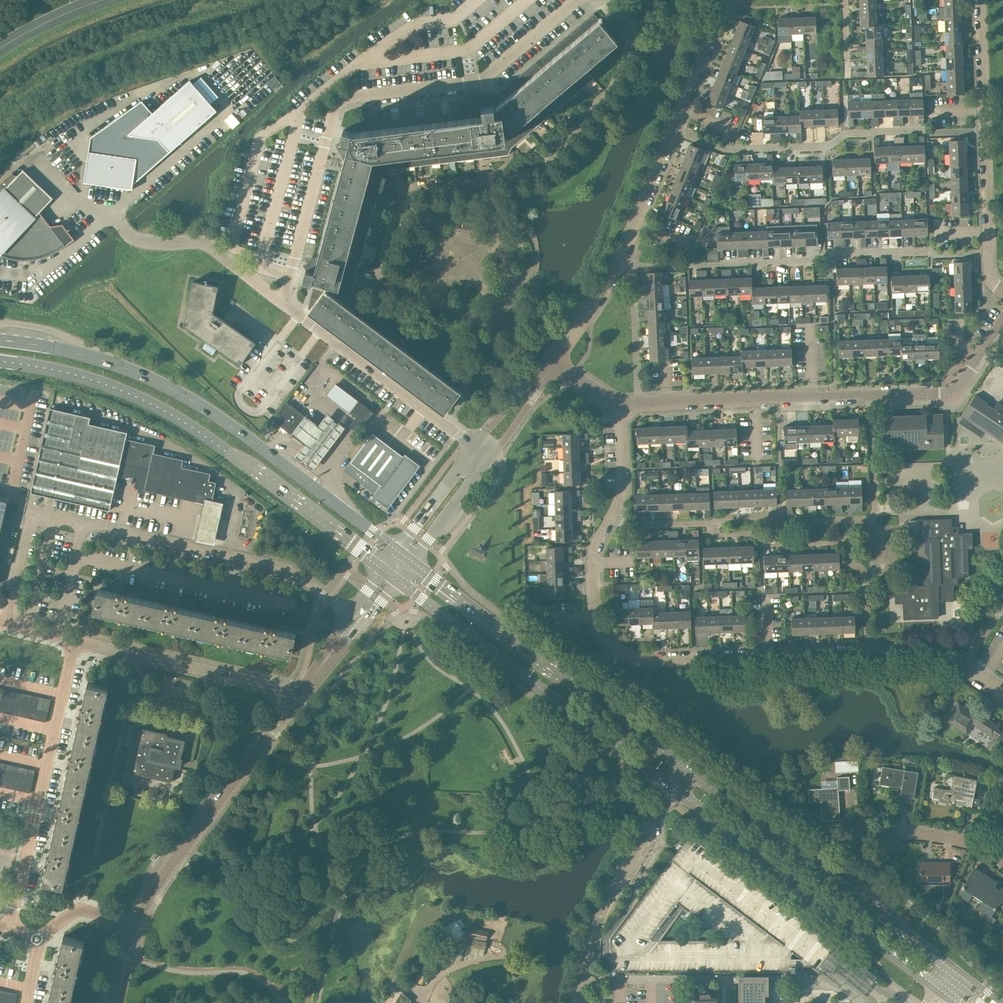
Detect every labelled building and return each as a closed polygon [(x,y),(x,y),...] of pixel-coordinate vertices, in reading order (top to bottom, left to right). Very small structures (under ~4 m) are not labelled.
[(876,13),(875,0),(859,1),(860,13),(876,13)] [(961,19),(961,6),(944,7),(944,19),(961,19)] [(512,147),(593,78),(583,66),(615,39),(593,13),(499,93),(473,96),(382,108),(384,131),(354,135),(354,133),(352,132),(352,131),(343,129),(340,141),(349,143),(349,142),(352,143),(351,148),(318,270),(317,274),(315,273),(315,272),(306,270),(303,282),(312,284),(313,280),(316,281),(308,308),(446,411),(460,392),(346,306),(348,300),(350,300),(355,280),(380,185),(379,184),(383,168),(378,167),(379,164),(381,163),(385,163),(389,162),(389,168),(398,167),(398,168),(481,158),(508,155),(506,145),(509,145),(512,147)] [(876,25),(876,13),(860,13),(860,26),(876,25)] [(803,33),(802,17),(790,18),(791,34),(803,33)] [(816,33),(816,17),(802,17),(803,33),(816,33)] [(791,34),(790,18),(777,18),(778,34),(791,34)] [(961,31),(961,19),(944,19),(945,32),(961,31)] [(750,38),(755,26),(740,20),(735,32),(750,38)] [(876,25),(860,26),(856,26),(856,31),(865,31),(866,39),(882,38),(881,25),(876,25)] [(962,44),(961,31),(945,32),(945,44),(962,44)] [(745,49),(750,38),(735,32),(730,43),(745,49)] [(882,50),(882,38),(866,39),(866,46),(857,46),(857,51),(882,50)] [(741,61),(745,49),(730,43),(726,55),(741,61)] [(962,56),(962,44),(945,44),(946,57),(962,56)] [(883,63),(882,50),(857,51),(857,56),(866,56),(867,63),(883,63)] [(736,72),(741,61),(726,55),(721,66),(736,72)] [(963,68),(962,56),(946,57),(946,69),(963,68)] [(883,76),(883,63),(867,63),(867,71),(858,71),(858,77),(883,76)] [(731,84),(736,72),(721,66),(716,78),(731,84)] [(963,81),(963,68),(946,69),(947,81),(963,81)] [(727,95),(731,84),(716,78),(712,89),(727,95)] [(217,110),(190,80),(153,113),(142,100),(91,137),(84,182),(85,182),(86,176),(132,183),(131,189),(132,189),(134,181),(157,156),(166,150),(168,149),(170,152),(217,110)] [(964,94),(963,81),(947,81),(947,94),(964,94)] [(722,108),(727,95),(712,89),(707,102),(722,108)] [(924,124),(923,99),(922,92),(909,92),(910,99),(910,115),(918,115),(918,120),(918,124),(924,124)] [(910,115),(910,99),(897,100),(898,125),(903,125),(903,121),(903,115),(910,115)] [(874,126),(873,100),(860,101),(861,117),(869,117),(869,122),(868,122),(869,126),(874,126)] [(886,116),(885,100),(873,100),(874,126),(879,125),(878,122),(878,116),(886,116)] [(898,125),(897,100),(885,100),(886,116),(893,116),(894,121),(893,121),(893,125),(898,125)] [(861,117),(860,101),(847,101),(848,127),(854,126),(854,123),(853,123),(853,117),(861,117)] [(825,125),(825,109),(812,110),(813,126),(825,125)] [(838,125),(838,109),(825,109),(825,125),(838,125)] [(800,126),(800,110),(800,115),(788,116),(788,132),(796,131),(796,137),(796,141),(801,140),(801,126),(800,126)] [(813,126),(812,110),(800,110),(800,126),(801,126),(813,126)] [(776,141),(775,116),(762,117),(763,133),(771,132),(772,138),(771,138),(771,141),(776,141)] [(788,132),(788,116),(775,116),(776,141),(781,141),(781,137),(780,132),(788,132)] [(925,161),(924,136),(919,136),(919,140),(919,145),(911,145),(912,161),(925,161)] [(887,162),(887,146),(879,147),(879,141),(879,137),(874,138),(874,163),(887,162)] [(900,162),(899,137),(894,137),(894,141),(894,146),(887,146),(887,162),(900,162)] [(912,161),(911,145),(904,146),(903,140),(904,140),(904,137),(899,137),(900,162),(912,161)] [(965,140),(949,140),(950,153),(966,152),(965,140)] [(705,150),(690,144),(685,156),(700,162),(705,150)] [(966,165),(966,152),(950,153),(950,165),(966,165)] [(772,167),(773,167),(772,153),(767,154),(767,157),(768,163),(760,163),(760,179),(772,179),(772,184),(773,184),(772,167)] [(748,180),(747,154),(742,155),(742,158),(743,158),(743,164),(734,164),(735,170),(728,170),(729,183),(735,183),(735,180),(748,180)] [(760,179),(760,163),(752,163),(752,158),(752,154),(747,154),(748,180),(760,179)] [(695,173),(700,162),(685,156),(681,167),(695,173)] [(858,174),(857,158),(845,159),(845,175),(858,174)] [(871,174),(870,158),(857,158),(858,174),(871,174)] [(845,175),(845,159),(832,159),(833,175),(845,175)] [(967,177),(966,165),(950,165),(951,178),(967,177)] [(810,182),(809,166),(797,167),(798,183),(810,182)] [(823,182),(822,166),(809,166),(810,182),(823,182)] [(691,185),(695,173),(681,167),(676,179),(691,185)] [(785,183),(785,167),(773,167),(772,167),(773,184),(785,183)] [(798,183),(797,167),(785,167),(785,183),(798,183)] [(53,198),(23,170),(16,177),(12,173),(13,172),(12,172),(4,179),(0,183),(0,254),(3,255),(6,256),(10,257),(14,258),(18,259),(21,259),(25,259),(29,259),(33,258),(37,258),(41,257),(44,256),(48,255),(52,253),(55,251),(58,249),(62,247),(64,245),(65,246),(74,239),(63,224),(50,226),(44,217),(40,212),(53,198)] [(967,189),(967,177),(951,178),(951,190),(967,189)] [(686,196),(691,185),(676,179),(671,190),(686,196)] [(967,202),(967,189),(951,190),(951,202),(967,202)] [(682,208),(686,196),(671,190),(667,202),(682,208)] [(677,220),(682,208),(667,202),(662,214),(677,220)] [(968,215),(967,202),(951,202),(946,203),(946,216),(952,216),(968,215)] [(928,234),(927,218),(914,219),(915,235),(928,234)] [(902,235),(902,219),(889,220),(890,236),(902,235)] [(915,235),(914,219),(902,219),(902,235),(915,235)] [(878,236),(877,220),(865,221),(865,237),(866,237),(878,236)] [(890,236),(889,220),(877,220),(878,236),(890,236)] [(853,237),(852,221),(840,222),(841,247),(846,247),(846,243),(845,243),(845,237),(853,237)] [(865,237),(865,221),(852,221),(853,237),(861,237),(861,242),(860,242),(861,246),(866,246),(866,237),(865,237)] [(841,247),(840,222),(827,222),(828,238),(836,238),(836,243),(836,247),(841,247)] [(818,245),(817,228),(817,224),(804,225),(804,229),(805,245),(818,245)] [(792,246),(792,229),(792,225),(779,226),(779,230),(780,246),(792,246)] [(805,245),(804,229),(804,225),(792,225),(792,229),(792,246),(805,245)] [(780,246),(779,230),(779,226),(767,226),(767,230),(768,246),(780,246)] [(730,248),(730,232),(730,227),(715,228),(714,228),(713,228),(712,229),(711,230),(711,231),(710,231),(710,232),(710,233),(710,234),(711,235),(712,236),(713,237),(714,237),(717,237),(718,258),(723,257),(723,253),(723,248),(730,248)] [(768,246),(767,230),(755,231),(755,247),(763,247),(763,252),(763,256),(768,256),(768,246)] [(743,257),(742,231),(730,232),(730,248),(738,248),(738,253),(738,257),(743,257)] [(755,247),(755,231),(742,231),(743,257),(748,256),(748,253),(747,247),(755,247)] [(887,282),(886,257),(881,257),(881,261),(881,266),(873,267),(874,283),(887,282)] [(862,283),(861,258),(856,258),(856,262),(857,267),(849,268),(849,284),(862,283)] [(874,283),(873,267),(866,267),(866,262),(866,258),(861,258),(862,283),(874,283)] [(849,284),(849,268),(841,268),(841,263),(841,259),(836,259),(837,284),(849,284)] [(970,274),(970,261),(954,262),(954,275),(970,274)] [(751,268),(746,268),(746,272),(747,277),(738,278),(739,294),(752,293),(751,287),(752,287),(751,268)] [(727,294),(726,269),(721,269),(721,273),(722,278),(714,279),(714,295),(727,294)] [(731,269),(726,269),(727,294),(739,294),(738,278),(731,278),(731,273),(731,269)] [(702,295),(701,270),(696,270),(696,274),(697,274),(697,279),(689,280),(689,296),(702,295)] [(714,295),(714,279),(706,279),(706,274),(706,270),(701,270),(702,295),(714,295)] [(663,285),(662,272),(646,272),(647,285),(663,285)] [(971,286),(970,274),(954,275),(955,287),(971,286)] [(917,291),(916,275),(904,276),(904,292),(917,291)] [(930,291),(929,275),(916,275),(917,291),(930,291)] [(904,292),(904,276),(891,276),(892,292),(904,292)] [(218,286),(207,284),(203,283),(193,281),(184,325),(207,341),(202,347),(212,354),(216,347),(240,364),(255,343),(228,323),(213,313),(218,286)] [(827,301),(827,284),(814,285),(814,301),(827,301)] [(663,297),(663,285),(647,285),(647,298),(663,297)] [(802,301),(801,285),(789,286),(789,302),(802,301)] [(814,301),(814,285),(801,285),(802,301),(814,301)] [(777,302),(776,286),(764,287),(765,303),(777,302)] [(789,302),(789,286),(776,286),(777,302),(789,302)] [(971,299),(971,286),(955,287),(955,299),(971,299)] [(765,303),(764,287),(752,287),(751,287),(752,293),(752,303),(765,303)] [(664,309),(663,297),(647,298),(648,310),(664,309)] [(972,312),(971,299),(955,299),(955,312),(972,312)] [(664,322),(664,309),(648,310),(648,322),(664,322)] [(665,334),(664,322),(648,322),(649,335),(665,334)] [(670,346),(670,334),(665,334),(649,335),(649,347),(665,346),(670,346)] [(902,359),(901,343),(900,338),(888,339),(889,355),(901,354),(901,359),(902,359)] [(877,355),(876,339),(864,340),(864,356),(877,355)] [(889,355),(888,339),(876,339),(877,355),(889,355)] [(852,356),(852,340),(838,341),(839,357),(852,356)] [(864,356),(864,340),(852,340),(852,356),(864,356)] [(914,359),(913,342),(901,343),(902,359),(914,359)] [(926,358),(926,342),(913,342),(914,359),(926,358)] [(939,358),(939,342),(926,342),(926,358),(939,358)] [(666,359),(665,346),(649,347),(650,360),(666,359)] [(792,365),(791,348),(778,349),(779,365),(792,365)] [(767,366),(766,349),(754,350),(754,366),(767,366)] [(779,365),(778,349),(766,349),(767,366),(779,365)] [(754,366),(754,350),(742,350),(742,356),(741,356),(742,372),(743,372),(743,367),(754,366)] [(730,372),(729,356),(717,357),(717,373),(730,372)] [(742,372),(741,356),(729,356),(730,372),(742,372)] [(705,373),(704,357),(692,358),(692,374),(705,373)] [(717,373),(717,357),(704,357),(705,373),(717,373)] [(335,384),(334,385),(327,395),(349,412),(358,401),(335,384)] [(997,402),(993,408),(986,404),(987,403),(975,395),(961,415),(1002,443),(1002,407),(997,402)] [(358,432),(373,412),(369,409),(358,401),(349,412),(356,417),(350,426),(354,429),(358,432)] [(308,418),(288,403),(274,421),(294,436),(308,418)] [(205,503),(211,504),(212,499),(216,482),(209,480),(211,473),(182,467),(183,460),(154,453),(156,445),(126,438),(128,433),(89,424),(90,418),(51,408),(32,492),(110,510),(117,477),(138,474),(140,490),(146,489),(205,503)] [(314,423),(308,418),(294,436),(299,440),(305,445),(299,452),(297,455),(315,469),(327,452),(334,443),(340,435),(345,427),(328,414),(323,421),(319,426),(314,423)] [(944,447),(943,414),(882,416),(883,442),(898,441),(899,449),(944,447)] [(859,435),(858,418),(846,419),(846,435),(847,442),(858,441),(858,435),(859,435)] [(834,441),(833,419),(833,424),(821,425),(821,441),(834,441)] [(846,435),(846,419),(833,419),(834,441),(834,436),(846,435)] [(686,442),(686,425),(673,426),(674,442),(686,442)] [(699,446),(698,430),(687,430),(687,425),(686,425),(686,442),(687,441),(688,447),(699,446)] [(809,442),(808,425),(796,426),(796,442),(809,442)] [(821,441),(821,425),(808,425),(809,442),(821,441)] [(662,442),(661,426),(649,427),(649,443),(662,442)] [(674,442),(673,426),(661,426),(662,442),(674,442)] [(796,442),(796,426),(783,426),(784,443),(796,442)] [(649,443),(649,427),(636,427),(637,443),(649,443)] [(737,444),(737,428),(723,429),(724,445),(737,444)] [(711,446),(711,429),(698,430),(699,446),(711,446)] [(724,445),(723,429),(711,429),(711,446),(724,445)] [(403,456),(372,433),(345,470),(376,493),(374,494),(387,504),(416,466),(403,456)] [(562,434),(563,446),(579,446),(579,439),(588,438),(588,433),(562,434)] [(579,453),(579,446),(563,446),(563,459),(589,458),(588,453),(579,453)] [(589,463),(589,458),(563,459),(564,471),(580,471),(580,463),(589,463)] [(580,478),(580,471),(564,471),(564,484),(589,483),(589,478),(580,478)] [(837,513),(836,487),(824,488),(824,504),(832,504),(832,513),(837,513)] [(849,503),(849,487),(836,487),(837,513),(842,512),(842,503),(849,503)] [(863,512),(862,487),(849,487),(849,503),(857,503),(857,512),(863,512)] [(812,513),(811,488),(799,489),(800,505),(807,505),(807,514),(812,513)] [(824,504),(824,488),(811,488),(812,513),(818,513),(817,504),(824,504)] [(764,505),(763,489),(751,490),(751,506),(764,505)] [(777,505),(776,489),(763,489),(764,505),(777,505)] [(800,505),(799,489),(786,489),(787,514),(793,514),(792,505),(800,505)] [(580,495),(580,490),(554,491),(555,503),(571,503),(571,496),(580,495)] [(726,507),(726,490),(713,491),(714,507),(726,507)] [(739,506),(738,490),(726,490),(726,507),(739,506)] [(751,506),(751,490),(738,490),(739,506),(751,506)] [(697,509),(696,492),(684,493),(685,518),(690,518),(690,509),(697,509)] [(710,517),(709,492),(696,492),(697,509),(704,508),(705,517),(710,517)] [(672,509),(671,493),(659,494),(660,519),(665,519),(665,510),(672,509)] [(685,518),(684,493),(671,493),(672,509),(680,509),(680,518),(685,518)] [(647,510),(647,494),(634,495),(635,520),(641,520),(640,511),(647,510)] [(660,519),(659,494),(647,494),(647,510),(655,510),(655,519),(660,519)] [(224,502),(212,499),(211,504),(205,503),(203,508),(201,522),(198,533),(196,540),(215,544),(216,537),(219,526),(222,512),(224,502)] [(571,510),(571,503),(555,503),(555,516),(580,515),(580,510),(571,510)] [(581,520),(580,515),(555,516),(556,528),(572,528),(572,520),(581,520)] [(972,548),(972,533),(952,533),(951,518),(918,520),(918,533),(918,538),(917,538),(917,557),(923,557),(924,585),(895,586),(896,603),(903,602),(904,619),(938,617),(937,601),(954,601),(953,585),(958,584),(958,577),(968,577),(967,548),(972,548)] [(918,533),(918,520),(910,520),(910,528),(910,533),(918,533)] [(572,535),(572,528),(556,528),(556,541),(582,540),(581,535),(572,535)] [(674,556),(673,530),(668,531),(668,540),(661,540),(661,556),(674,556)] [(686,555),(686,539),(678,539),(678,530),(673,530),(674,556),(686,555)] [(686,560),(699,560),(698,530),(693,530),(693,539),(686,539),(686,555),(686,560)] [(661,556),(661,540),(653,540),(653,531),(648,532),(649,557),(661,556)] [(649,557),(648,532),(643,532),(643,541),(636,541),(636,557),(649,557)] [(728,563),(728,546),(716,547),(716,563),(728,563)] [(741,562),(740,546),(728,546),(728,563),(741,562)] [(754,562),(754,546),(740,546),(741,562),(754,562)] [(563,560),(563,552),(572,552),(572,547),(547,548),(547,560),(563,560)] [(716,563),(716,547),(703,547),(703,564),(716,563)] [(814,570),(814,553),(801,554),(802,570),(814,570)] [(827,569),(826,553),(814,553),(814,570),(827,569)] [(839,553),(826,553),(827,569),(840,569),(839,553)] [(789,571),(789,554),(776,555),(777,571),(789,571)] [(802,570),(801,554),(789,554),(789,571),(802,570)] [(777,571),(776,555),(764,555),(764,571),(777,571)] [(563,567),(563,560),(547,560),(547,573),(573,572),(572,567),(563,567)] [(638,570),(639,580),(647,580),(647,570),(638,570)] [(479,588),(491,586),(489,571),(477,573),(479,588)] [(573,577),(573,572),(547,573),(548,585),(564,585),(564,577),(573,577)] [(564,592),(564,585),(548,585),(548,598),(573,597),(573,592),(564,592)] [(144,621),(149,600),(116,593),(99,589),(94,610),(144,621)] [(193,632),(197,611),(165,604),(149,600),(144,621),(193,632)] [(628,624),(628,608),(621,608),(621,603),(615,603),(616,624),(628,624)] [(641,623),(640,607),(628,608),(628,624),(641,623)] [(653,612),(653,607),(640,607),(641,623),(653,623),(653,612)] [(691,627),(691,617),(691,610),(678,611),(678,627),(691,627)] [(244,643),(249,623),(215,615),(197,611),(193,632),(244,643)] [(666,628),(665,611),(653,612),(653,623),(653,628),(666,628)] [(678,627),(678,611),(665,611),(666,628),(678,627)] [(733,631),(732,615),(720,616),(721,632),(733,631)] [(746,631),(745,615),(732,615),(733,631),(746,631)] [(708,632),(708,616),(695,616),(695,633),(708,632)] [(721,632),(720,616),(708,616),(708,632),(721,632)] [(842,632),(842,616),(829,617),(830,633),(842,632)] [(855,616),(854,616),(842,616),(842,632),(855,632),(855,616)] [(817,633),(817,617),(804,618),(805,634),(817,633)] [(830,633),(829,617),(817,617),(817,633),(830,633)] [(805,634),(804,618),(791,618),(792,634),(805,634)] [(291,654),(296,633),(264,626),(249,623),(244,643),(291,654)] [(98,737),(109,687),(88,682),(81,714),(77,732),(98,737)] [(7,701),(10,690),(4,689),(2,700),(7,701)] [(13,702),(15,691),(10,690),(7,701),(13,702)] [(19,704),(22,693),(15,691),(13,702),(19,704)] [(25,705),(27,694),(22,693),(19,704),(25,705)] [(31,706),(33,695),(27,694),(25,705),(31,706)] [(37,708),(39,697),(33,695),(31,706),(37,708)] [(43,709),(45,698),(39,697),(37,708),(43,709)] [(49,710),(51,699),(45,698),(43,709),(49,710)] [(10,714),(13,702),(7,701),(5,712),(10,714)] [(17,715),(19,704),(13,702),(10,714),(17,715)] [(947,721),(966,734),(973,724),(993,737),(987,747),(993,751),(1002,736),(1002,733),(996,728),(998,726),(971,708),(969,710),(958,703),(947,721)] [(23,716),(25,705),(19,704),(17,715),(23,716)] [(28,718),(31,706),(25,705),(23,716),(28,718)] [(34,719),(37,708),(31,706),(28,718),(34,719)] [(40,720),(43,709),(37,708),(34,719),(40,720)] [(46,722),(49,710),(43,709),(40,720),(46,722)] [(130,742),(135,725),(129,723),(124,740),(130,742)] [(180,762),(181,758),(185,740),(167,736),(168,734),(140,728),(130,773),(171,782),(174,767),(179,768),(180,762)] [(87,786),(98,737),(77,732),(69,765),(66,781),(87,786)] [(834,770),(847,769),(846,757),(833,758),(834,770)] [(10,776),(12,765),(6,764),(3,775),(10,776)] [(16,778),(18,767),(12,765),(10,776),(16,778)] [(22,779),(24,768),(18,767),(16,778),(22,779)] [(918,773),(882,767),(880,784),(901,788),(900,796),(914,798),(918,773)] [(28,780),(30,769),(24,768),(22,779),(28,780)] [(583,786),(592,774),(585,769),(577,781),(583,786)] [(7,787),(10,776),(3,775),(1,786),(7,787)] [(953,775),(950,791),(934,788),(932,798),(938,799),(938,803),(954,806),(955,799),(965,801),(964,807),(980,810),(983,804),(977,803),(978,798),(973,798),(977,779),(953,775)] [(13,789),(16,778),(10,776),(7,787),(13,789)] [(837,788),(808,789),(809,800),(821,799),(822,821),(839,820),(838,790),(850,790),(849,777),(837,777),(837,788)] [(19,790),(22,779),(16,778),(13,789),(19,790)] [(25,792),(28,780),(22,779),(19,790),(25,792)] [(74,844),(87,786),(66,781),(58,814),(53,839),(74,844)] [(689,839),(688,839),(687,839),(686,840),(685,840),(685,841),(684,841),(684,842),(683,842),(683,843),(681,845),(682,846),(680,847),(675,854),(638,903),(609,941),(609,962),(609,972),(610,972),(613,972),(615,972),(619,972),(623,972),(786,972),(786,967),(795,966),(795,972),(798,972),(801,972),(807,972),(818,972),(818,971),(819,972),(819,971),(821,968),(826,972),(831,972),(832,972),(837,972),(837,970),(842,970),(850,970),(850,971),(851,971),(851,972),(854,972),(855,972),(856,972),(857,972),(857,971),(858,971),(859,970),(860,969),(860,968),(860,967),(860,966),(860,965),(860,964),(859,963),(858,962),(697,841),(697,840),(696,840),(695,840),(695,839),(694,839),(693,839),(692,839),(691,838),(690,839),(689,839)] [(64,885),(74,844),(53,839),(47,863),(43,880),(64,885)] [(949,863),(920,862),(919,884),(949,884),(949,863)] [(974,868),(959,892),(969,899),(973,893),(984,900),(978,909),(989,916),(1002,895),(1002,893),(993,886),(996,882),(974,868)] [(447,941),(460,932),(451,918),(438,927),(447,941)] [(486,940),(488,932),(471,929),(470,937),(486,940)] [(73,992),(85,940),(64,936),(56,968),(52,987),(73,992)] [(768,983),(768,979),(768,975),(739,975),(739,978),(739,983),(739,1002),(768,1002),(768,983)] [(73,992),(52,987),(48,1002),(70,1002),(73,992)] [(12,992),(5,991),(3,1002),(8,1002),(9,1002),(12,992)] [(411,1000),(402,991),(400,993),(399,995),(397,998),(396,1000),(395,1002),(394,1002),(410,1002),(411,1000)] [(18,994),(12,992),(9,1002),(15,1002),(18,994)] [(717,997),(713,997),(709,997),(709,993),(701,993),(701,998),(698,998),(694,998),(694,1002),(717,1002),(717,997)]
